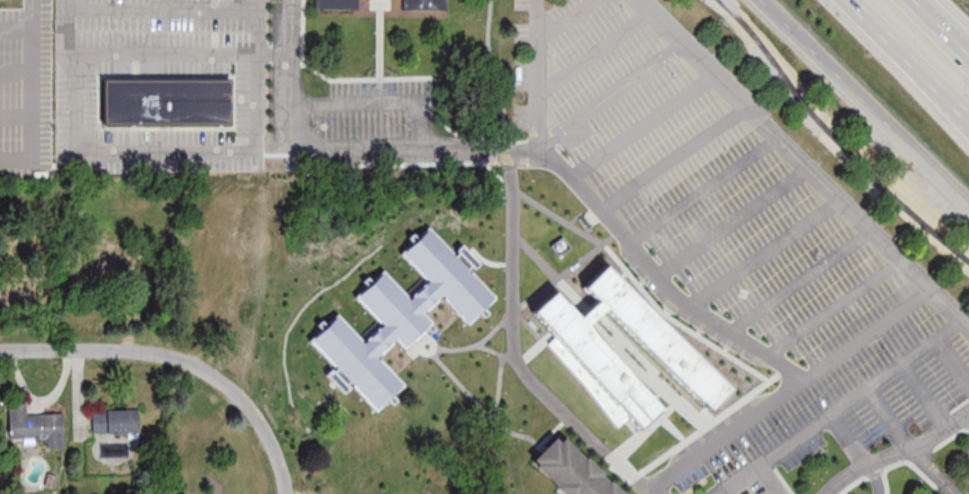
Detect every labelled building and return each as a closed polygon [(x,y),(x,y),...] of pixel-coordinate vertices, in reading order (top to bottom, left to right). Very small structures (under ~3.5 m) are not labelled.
[(317,10),(317,0),(359,0),(359,10),(317,10)] [(405,10),(405,0),(447,0),(447,10),(405,10)] [(107,82),(231,82),(232,125),(107,126),(107,82)] [(312,346),(324,335),(320,331),(325,327),(328,330),(339,320),(367,350),(386,332),(358,302),(370,291),(366,288),(371,283),(375,287),(386,276),(412,305),(431,287),(405,259),(415,248),(412,245),(417,240),(420,244),(432,233),(458,262),(461,258),(460,256),(465,252),(468,256),(482,270),(477,274),(474,271),(470,275),(498,305),(488,315),(491,318),(486,323),(482,320),(471,330),(444,302),(426,319),(434,329),(420,342),(406,355),(398,346),(380,362),(408,392),(396,402),(400,406),(394,411),(391,407),(380,418),(351,388),(348,391),(351,394),(345,399),(329,381),(334,377),(336,379),(340,375),(312,346)] [(78,284),(114,285),(115,250),(79,249),(78,284)] [(553,292),(577,317),(597,300),(582,286),(604,265),(618,280),(729,389),(708,410),(706,409),(603,308),(584,325),(623,368),(660,409),(655,413),(637,429),(626,417),(616,426),(546,343),(554,337),(552,334),(531,311),(553,292)] [(9,300),(47,300),(47,274),(9,274),(9,300)] [(46,447),(45,437),(44,437),(44,439),(34,439),(34,444),(23,444),(23,437),(22,437),(22,439),(12,439),(12,438),(8,438),(7,403),(25,402),(25,414),(41,414),(41,413),(62,413),(62,446),(46,447)] [(137,409),(91,410),(92,433),(106,432),(106,433),(127,433),(127,439),(138,438),(137,409)] [(610,483),(622,493),(560,493),(555,489),(556,488),(536,468),(536,467),(537,467),(533,463),(543,451),(554,440),(558,444),(562,440),(584,461),(586,460),(604,477),(602,478),(609,485),(610,483)]
